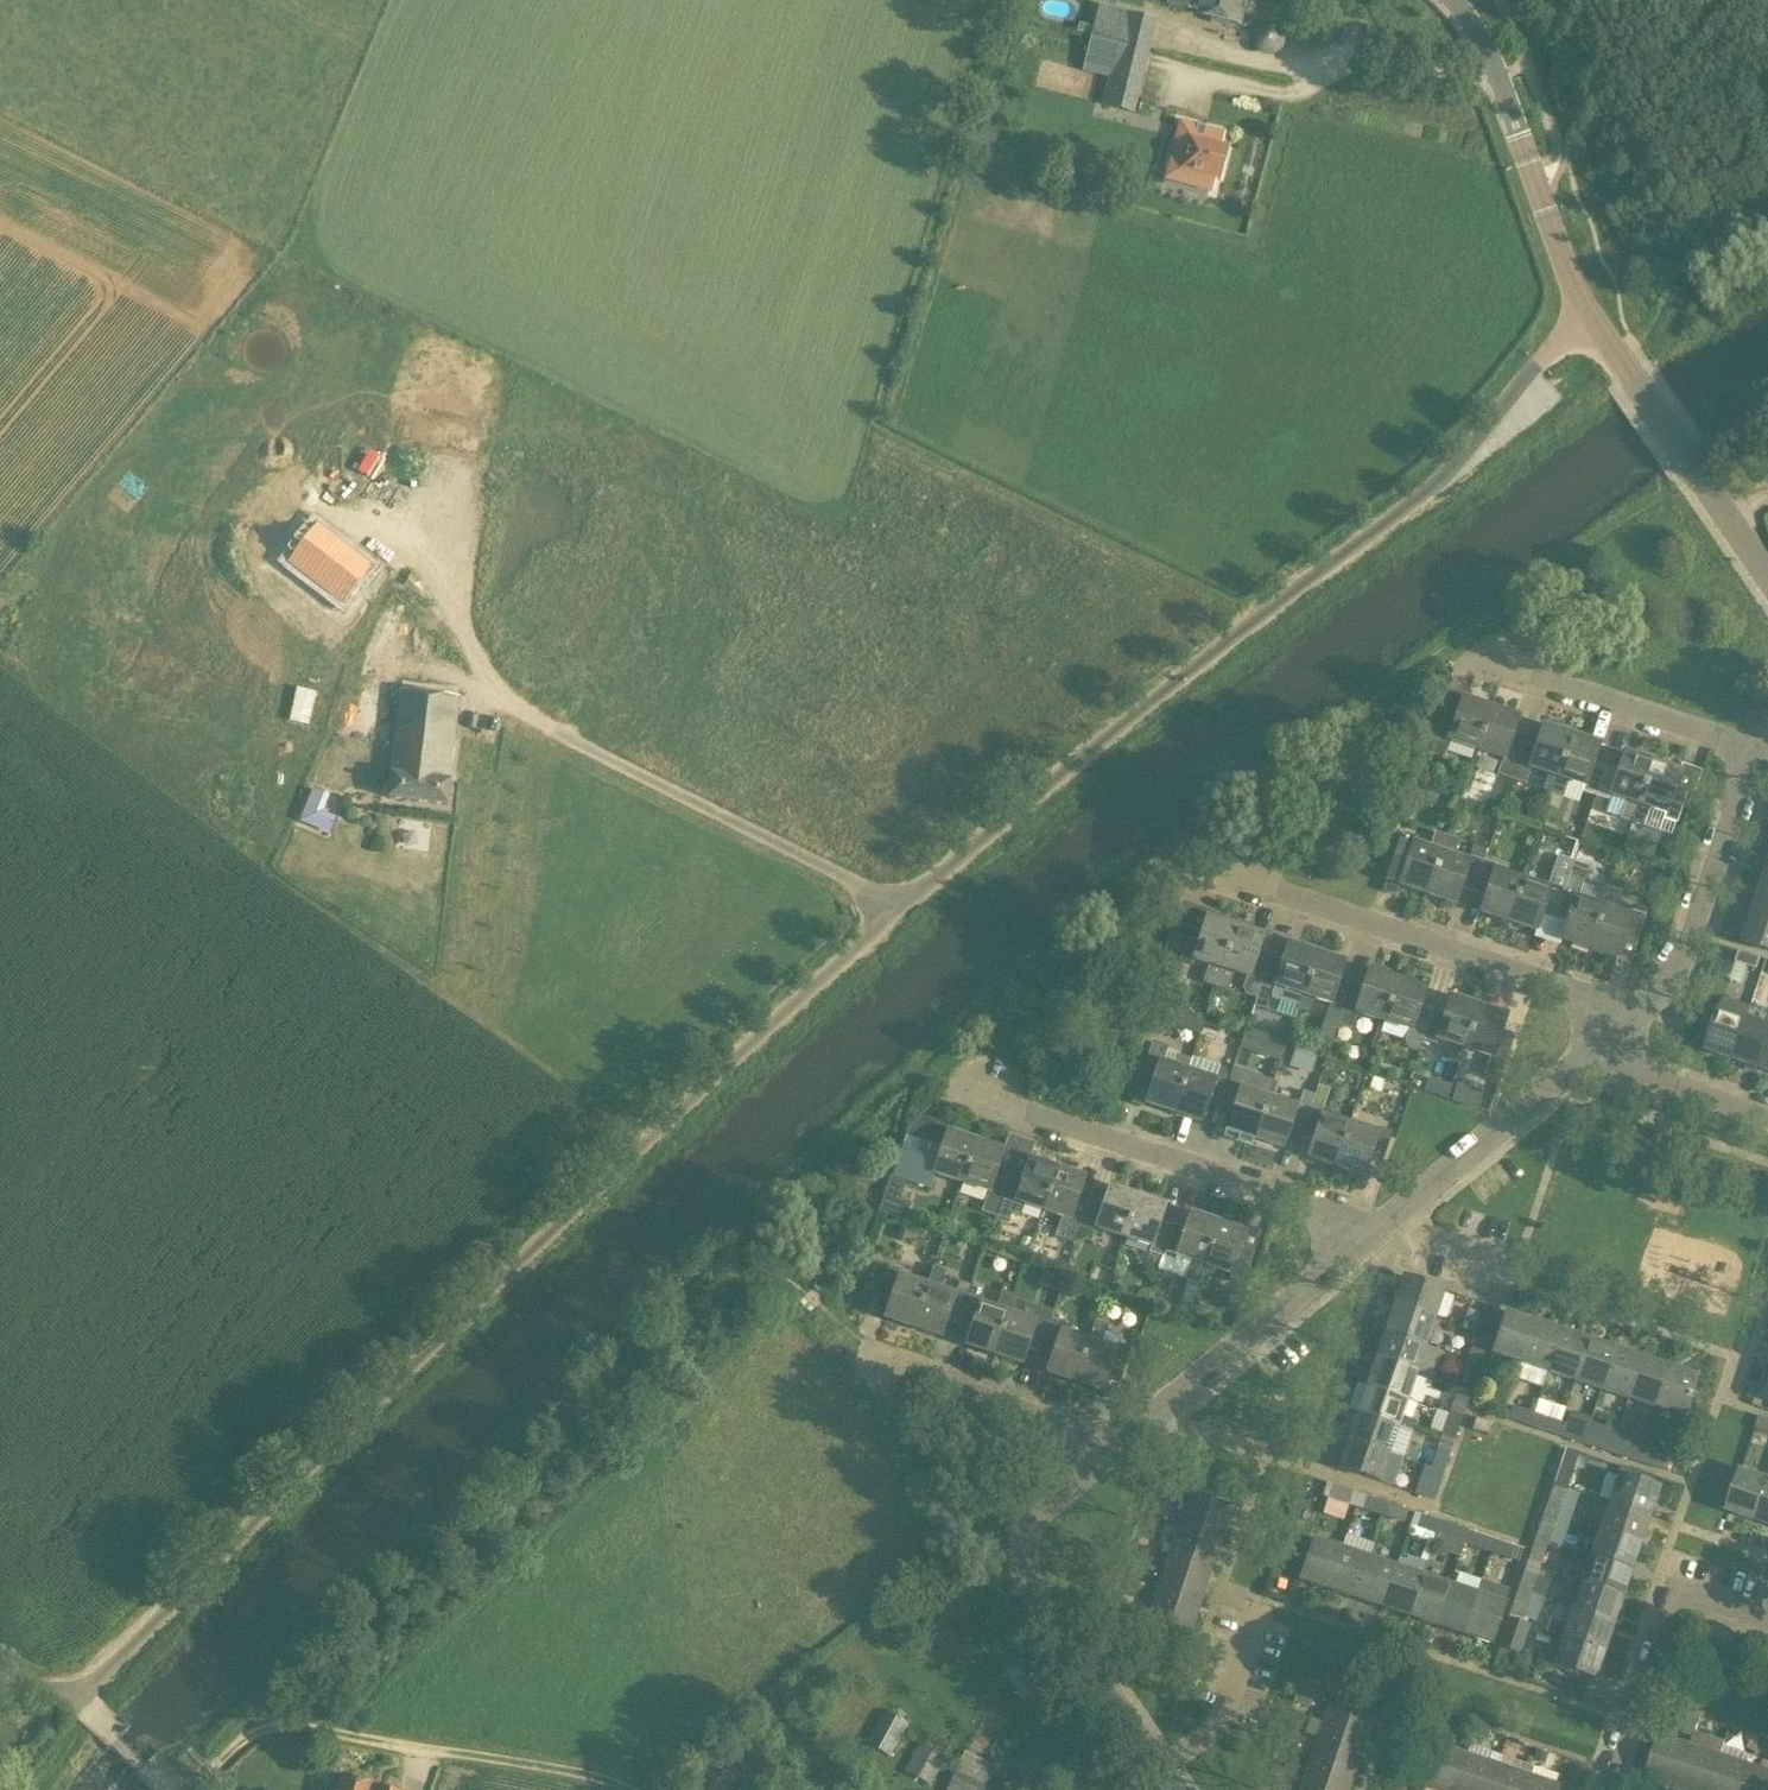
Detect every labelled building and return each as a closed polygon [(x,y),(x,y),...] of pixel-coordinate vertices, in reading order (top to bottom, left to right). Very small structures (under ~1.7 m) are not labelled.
[(1193,12),(1238,24),(1244,0),(1197,0),(1193,12)] [(1117,43),(1125,12),(1111,9),(1109,19),(1095,16),(1090,36),(1117,43)] [(1256,27),(1253,39),(1258,51),(1270,54),(1280,47),(1284,35),(1279,23),(1266,20),(1256,27)] [(1142,82),(1110,74),(1102,106),(1134,114),(1142,82)] [(1180,122),(1168,167),(1185,172),(1182,183),(1211,191),(1214,180),(1219,181),(1228,147),(1221,145),(1224,133),(1180,122)] [(291,561),(343,601),(368,567),(317,527),(291,561)] [(294,705),(345,706),(346,667),(295,666),(294,705)] [(393,770),(389,799),(448,807),(451,782),(448,781),(458,699),(403,692),(396,744),(349,738),(346,765),(360,766),(358,777),(370,779),(372,768),(393,770)] [(1448,741),(1476,751),(1491,708),(1463,698),(1458,714),(1443,709),(1432,741),(1447,746),(1448,741)] [(1518,717),(1491,708),(1476,751),(1501,759),(1499,764),(1515,769),(1526,736),(1513,732),(1518,717)] [(274,753),(330,755),(331,712),(275,711),(274,753)] [(1543,792),(1548,794),(1568,733),(1543,725),(1538,740),(1526,736),(1515,769),(1526,772),(1528,767),(1548,773),(1543,792)] [(1579,790),(1594,795),(1605,763),(1593,759),(1598,744),(1568,733),(1548,794),(1563,799),(1569,781),(1581,785),(1579,790)] [(1605,763),(1594,795),(1596,796),(1594,804),(1621,813),(1619,818),(1631,822),(1637,804),(1636,804),(1650,762),(1624,753),(1619,768),(1605,763)] [(1674,787),(1679,771),(1650,762),(1636,804),(1637,804),(1631,822),(1643,826),(1649,808),(1662,812),(1660,818),(1674,823),(1685,791),(1674,787)] [(1422,786),(1433,790),(1436,782),(1425,778),(1422,786)] [(360,833),(340,821),(332,833),(312,820),(286,861),(327,886),(360,833)] [(1401,834),(1391,866),(1385,881),(1427,895),(1447,837),(1434,833),(1428,849),(1414,844),(1415,839),(1401,834)] [(1459,842),(1447,837),(1427,895),(1454,904),(1459,889),(1472,894),(1483,862),(1469,857),(1467,862),(1454,857),(1459,842)] [(1558,857),(1546,889),(1522,880),(1508,922),(1536,932),(1541,917),(1554,921),(1573,862),(1558,857)] [(1480,913),(1508,922),(1522,880),(1496,872),(1497,866),(1483,862),(1472,894),(1485,898),(1480,913)] [(1598,885),(1592,904),(1578,900),(1587,873),(1574,868),(1575,862),(1573,862),(1554,921),(1566,925),(1561,940),(1589,950),(1609,889),(1598,885)] [(1767,920),(1767,890),(1760,887),(1751,914),(1767,920)] [(1621,893),(1609,889),(1589,950),(1617,959),(1621,945),(1635,949),(1646,917),(1629,912),(1628,916),(1615,912),(1621,893)] [(1767,951),(1767,920),(1751,914),(1742,942),(1767,951)] [(1203,985),(1215,989),(1235,927),(1207,918),(1202,933),(1189,929),(1179,961),(1193,966),(1195,961),(1209,965),(1203,985)] [(1246,995),(1257,998),(1260,988),(1270,956),(1259,952),(1264,936),(1235,927),(1215,989),(1228,993),(1234,974),(1246,978),(1243,988),(1246,995)] [(1284,960),(1270,956),(1260,988),(1274,992),(1276,987),(1302,996),(1316,953),(1289,944),(1284,960)] [(1761,957),(1739,949),(1735,963),(1757,970),(1761,957)] [(1316,953),(1302,996),(1297,1010),(1309,1014),(1314,1000),(1330,1005),(1328,1010),(1341,1014),(1351,982),(1339,978),(1344,962),(1316,953)] [(1352,1030),(1357,1014),(1384,1023),(1397,980),(1369,971),(1364,986),(1351,982),(1341,1014),(1342,1014),(1338,1026),(1352,1030)] [(1418,1052),(1422,1040),(1432,1009),(1420,1005),(1425,989),(1397,980),(1384,1023),(1408,1031),(1404,1042),(1408,1049),(1418,1052)] [(1187,998),(1163,990),(1159,1004),(1158,1006),(1182,1014),(1187,998)] [(1445,1013),(1432,1009),(1422,1040),(1436,1045),(1438,1041),(1452,1045),(1447,1060),(1459,1064),(1464,1049),(1478,1006),(1450,997),(1445,1013)] [(1706,1051),(1734,1060),(1747,1019),(1751,1007),(1723,998),(1706,1051)] [(1464,1049),(1489,1057),(1492,1058),(1490,1063),(1504,1067),(1514,1036),(1501,1031),(1506,1016),(1478,1006),(1464,1049)] [(1734,1060),(1761,1069),(1767,1047),(1767,1026),(1747,1019),(1734,1060)] [(1233,1064),(1273,1078),(1286,1044),(1245,1030),(1233,1064)] [(1179,1056),(1176,1067),(1164,1063),(1168,1049),(1151,1043),(1149,1052),(1132,1104),(1145,1109),(1146,1104),(1174,1113),(1188,1071),(1191,1061),(1179,1056)] [(1295,1047),(1289,1064),(1311,1071),(1316,1053),(1295,1047)] [(1483,1076),(1499,1081),(1504,1067),(1490,1063),(1492,1058),(1489,1057),(1483,1076)] [(1215,1080),(1188,1071),(1174,1113),(1202,1122),(1207,1107),(1220,1111),(1230,1079),(1232,1072),(1219,1068),(1217,1075),(1215,1080)] [(1427,1078),(1424,1091),(1448,1096),(1451,1083),(1427,1078)] [(1227,1131),(1255,1140),(1269,1097),(1242,1089),(1244,1084),(1230,1079),(1220,1111),(1233,1115),(1227,1131)] [(1453,1083),(1450,1100),(1477,1105),(1480,1088),(1453,1083)] [(1312,1106),(1301,1138),(1312,1141),(1314,1142),(1309,1157),(1337,1167),(1350,1124),(1324,1115),(1325,1111),(1325,1109),(1323,1108),(1329,1090),(1318,1086),(1314,1098),(1312,1106)] [(1303,1091),(1300,1102),(1310,1105),(1314,1095),(1303,1091)] [(1269,1097),(1255,1140),(1283,1149),(1288,1133),(1301,1138),(1312,1106),(1310,1105),(1300,1102),(1298,1101),(1297,1106),(1269,1097)] [(1377,1133),(1350,1124),(1337,1167),(1364,1176),(1370,1160),(1382,1164),(1392,1133),(1379,1128),(1377,1133)] [(933,1174),(961,1183),(975,1142),(947,1132),(942,1148),(905,1136),(891,1177),(928,1189),(933,1174)] [(1003,1151),(975,1142),(961,1183),(988,1192),(986,1197),(999,1202),(1010,1170),(998,1166),(1003,1151)] [(1019,1217),(1023,1204),(1042,1211),(1056,1169),(1028,1159),(1023,1174),(1010,1170),(999,1202),(994,1217),(1009,1222),(1011,1215),(1019,1217)] [(1062,1240),(1076,1244),(1081,1230),(1091,1197),(1079,1193),(1084,1178),(1056,1169),(1042,1211),(1061,1217),(1057,1229),(1064,1232),(1062,1240)] [(1104,1202),(1091,1197),(1081,1230),(1094,1234),(1096,1229),(1123,1238),(1137,1196),(1109,1187),(1104,1202)] [(885,1195),(880,1208),(903,1216),(907,1203),(885,1195)] [(1148,1252),(1162,1256),(1172,1224),(1160,1220),(1165,1205),(1137,1196),(1123,1238),(1150,1247),(1148,1252)] [(1162,1256),(1157,1270),(1188,1281),(1198,1284),(1204,1265),(1205,1265),(1219,1223),(1191,1214),(1186,1229),(1172,1224),(1162,1256)] [(1247,1232),(1219,1223),(1205,1265),(1231,1274),(1229,1279),(1243,1284),(1254,1252),(1241,1248),(1247,1232)] [(885,1318),(913,1328),(927,1286),(899,1276),(901,1271),(887,1266),(877,1298),(890,1303),(885,1318)] [(933,1268),(928,1286),(927,1286),(913,1328),(941,1337),(946,1322),(958,1326),(969,1294),(954,1289),(952,1294),(940,1290),(945,1272),(933,1268)] [(1403,1277),(1393,1304),(1435,1318),(1444,1291),(1403,1277)] [(957,1290),(968,1293),(971,1286),(959,1282),(957,1290)] [(966,1346),(994,1355),(1008,1313),(1009,1313),(1014,1295),(1002,1291),(996,1309),(980,1304),(982,1298),(969,1294),(958,1326),(971,1330),(966,1346)] [(1187,1317),(1193,1300),(1182,1296),(1177,1313),(1187,1317)] [(1384,1332),(1426,1346),(1435,1318),(1393,1304),(1384,1332)] [(1486,1305),(1479,1326),(1491,1330),(1498,1309),(1486,1305)] [(1493,1354),(1521,1363),(1535,1321),(1507,1312),(1493,1354)] [(1027,1349),(1039,1353),(1050,1321),(1035,1317),(1034,1322),(1009,1313),(1008,1313),(994,1355),(1022,1364),(1027,1349)] [(1047,1373),(1074,1382),(1088,1340),(1061,1331),(1062,1325),(1050,1321),(1039,1353),(1052,1357),(1047,1373)] [(1530,1382),(1534,1367),(1548,1372),(1562,1330),(1535,1321),(1521,1363),(1517,1377),(1530,1382)] [(1095,1322),(1088,1340),(1074,1382),(1102,1392),(1108,1376),(1120,1380),(1130,1349),(1116,1344),(1114,1349),(1101,1345),(1107,1326),(1095,1322)] [(1575,1380),(1589,1339),(1562,1330),(1548,1372),(1575,1380)] [(1375,1359),(1417,1373),(1426,1346),(1384,1332),(1375,1359)] [(1479,1364),(1486,1343),(1475,1339),(1468,1360),(1479,1364)] [(1589,1339),(1575,1380),(1602,1389),(1616,1348),(1589,1339)] [(1616,1348),(1602,1389),(1630,1398),(1644,1357),(1616,1348)] [(1657,1407),(1670,1366),(1644,1357),(1630,1398),(1657,1407)] [(1417,1373),(1375,1359),(1366,1386),(1408,1400),(1417,1373)] [(1468,1360),(1461,1381),(1472,1385),(1479,1364),(1468,1360)] [(1698,1375),(1670,1366),(1657,1407),(1652,1421),(1680,1430),(1685,1416),(1698,1375)] [(1418,1421),(1402,1416),(1408,1400),(1366,1386),(1357,1413),(1398,1427),(1414,1433),(1418,1421)] [(1461,1418),(1468,1397),(1457,1393),(1450,1414),(1461,1418)] [(1475,1407),(1502,1416),(1506,1405),(1478,1396),(1475,1407)] [(1532,1413),(1512,1406),(1508,1418),(1529,1424),(1532,1413)] [(1398,1427),(1357,1413),(1348,1440),(1389,1454),(1398,1427)] [(1529,1424),(1551,1432),(1554,1420),(1532,1413),(1529,1424)] [(1461,1418),(1450,1414),(1441,1441),(1453,1445),(1461,1418)] [(1767,1434),(1767,1421),(1759,1418),(1755,1430),(1767,1434)] [(1490,1435),(1493,1423),(1475,1419),(1472,1430),(1490,1435)] [(1587,1431),(1567,1424),(1563,1436),(1584,1442),(1587,1431)] [(1584,1442),(1611,1451),(1615,1440),(1587,1431),(1584,1442)] [(1401,1458),(1389,1454),(1348,1440),(1339,1468),(1380,1482),(1380,1481),(1392,1485),(1401,1458)] [(1432,1468),(1444,1472),(1453,1445),(1441,1441),(1432,1468)] [(1642,1449),(1621,1442),(1617,1453),(1638,1460),(1642,1449)] [(1670,1458),(1642,1449),(1638,1460),(1666,1469),(1670,1458)] [(1563,1456),(1554,1483),(1565,1487),(1574,1460),(1563,1456)] [(1414,1492),(1422,1462),(1402,1457),(1395,1487),(1414,1492)] [(1434,1500),(1444,1472),(1432,1468),(1423,1496),(1434,1500)] [(1754,1521),(1767,1480),(1767,1479),(1741,1470),(1727,1512),(1754,1521)] [(1618,1473),(1609,1501),(1650,1515),(1659,1487),(1618,1473)] [(1754,1521),(1767,1526),(1767,1480),(1754,1521)] [(1545,1511),(1556,1515),(1565,1487),(1554,1483),(1545,1511)] [(1175,1490),(1161,1485),(1156,1499),(1171,1504),(1175,1490)] [(1327,1497),(1353,1506),(1357,1495),(1331,1486),(1327,1497)] [(1190,1495),(1179,1526),(1222,1540),(1232,1509),(1190,1495)] [(1381,1515),(1385,1504),(1357,1495),(1353,1506),(1381,1515)] [(1650,1515),(1609,1501),(1600,1529),(1641,1542),(1650,1515)] [(1381,1515),(1405,1523),(1408,1511),(1385,1504),(1381,1515)] [(1547,1542),(1550,1535),(1556,1515),(1545,1511),(1536,1538),(1547,1542)] [(1439,1521),(1414,1513),(1410,1525),(1435,1533),(1439,1521)] [(1462,1542),(1466,1530),(1439,1521),(1435,1533),(1462,1542)] [(1222,1540),(1179,1526),(1170,1556),(1212,1571),(1222,1540)] [(1641,1542),(1600,1529),(1591,1556),(1632,1570),(1641,1542)] [(1490,1551),(1494,1539),(1466,1530),(1462,1542),(1490,1551)] [(1300,1581),(1327,1590),(1341,1548),(1314,1538),(1300,1581)] [(1547,1542),(1536,1538),(1527,1566),(1538,1569),(1547,1542)] [(1523,1549),(1494,1539),(1490,1551),(1519,1560),(1523,1549)] [(1147,1550),(1137,1547),(1134,1556),(1144,1559),(1147,1550)] [(1341,1548),(1327,1590),(1354,1599),(1368,1557),(1341,1548)] [(1159,1587),(1202,1601),(1212,1571),(1170,1556),(1159,1587)] [(1632,1570),(1591,1556),(1586,1571),(1567,1565),(1563,1578),(1581,1584),(1623,1597),(1632,1570)] [(1381,1608),(1395,1566),(1368,1557),(1354,1599),(1381,1608)] [(1395,1566),(1381,1608),(1409,1617),(1423,1575),(1395,1566)] [(1538,1569),(1527,1566),(1518,1592),(1529,1596),(1538,1569)] [(1423,1575),(1409,1617),(1436,1626),(1450,1584),(1423,1575)] [(1463,1635),(1477,1593),(1450,1584),(1436,1626),(1463,1635)] [(1572,1610),(1614,1624),(1623,1597),(1581,1584),(1572,1610)] [(1192,1632),(1202,1601),(1159,1587),(1149,1618),(1192,1632)] [(1529,1596),(1518,1592),(1509,1621),(1520,1624),(1529,1596)] [(1505,1602),(1477,1593),(1463,1635),(1491,1644),(1505,1602)] [(1136,1608),(1121,1603),(1118,1612),(1133,1617),(1136,1608)] [(1563,1638),(1604,1651),(1614,1624),(1572,1610),(1567,1626),(1549,1620),(1545,1632),(1563,1638)] [(1525,1632),(1518,1630),(1520,1624),(1509,1621),(1500,1646),(1518,1652),(1525,1632)] [(1595,1678),(1604,1651),(1563,1638),(1554,1665),(1595,1678)] [(1303,1679),(1295,1702),(1310,1707),(1318,1684),(1303,1679)] [(1334,1693),(1324,1723),(1366,1738),(1377,1707),(1334,1693)] [(866,1745),(890,1757),(908,1724),(884,1711),(866,1745)] [(1699,1718),(1679,1711),(1674,1729),(1693,1736),(1699,1718)] [(1445,1725),(1456,1728),(1460,1716),(1448,1713),(1445,1725)] [(1312,1758),(1354,1772),(1366,1738),(1324,1723),(1312,1758)] [(1486,1742),(1489,1732),(1476,1728),(1473,1738),(1486,1742)] [(1645,1778),(1676,1789),(1690,1746),(1659,1736),(1645,1778)] [(930,1786),(946,1758),(920,1744),(904,1771),(930,1786)] [(1434,1789),(1456,1789),(1468,1755),(1437,1744),(1423,1786),(1434,1789)] [(1720,1756),(1690,1746),(1676,1789),(1681,1789),(1709,1789),(1720,1756)] [(1548,1753),(1537,1750),(1533,1760),(1545,1764),(1548,1753)] [(964,1751),(946,1789),(985,1789),(996,1767),(964,1751)] [(1498,1765),(1468,1755),(1456,1789),(1490,1789),(1498,1765)] [(1709,1789),(1743,1789),(1751,1766),(1720,1756),(1709,1789)] [(1323,1789),(1348,1789),(1354,1772),(1312,1758),(1304,1784),(1323,1789)] [(1028,1761),(998,1771),(1005,1789),(1013,1789),(1036,1781),(1028,1761)] [(1287,1764),(1283,1776),(1294,1780),(1298,1768),(1287,1764)] [(1529,1776),(1498,1765),(1490,1789),(1524,1789),(1529,1776)] [(1751,1766),(1743,1789),(1767,1789),(1767,1772),(1751,1766)] [(342,1774),(337,1789),(390,1789),(342,1774)] [(1559,1786),(1529,1776),(1524,1789),(1558,1789),(1559,1786)] [(1274,1788),(1280,1789),(1285,1789),(1289,1781),(1278,1777),(1274,1788)]
